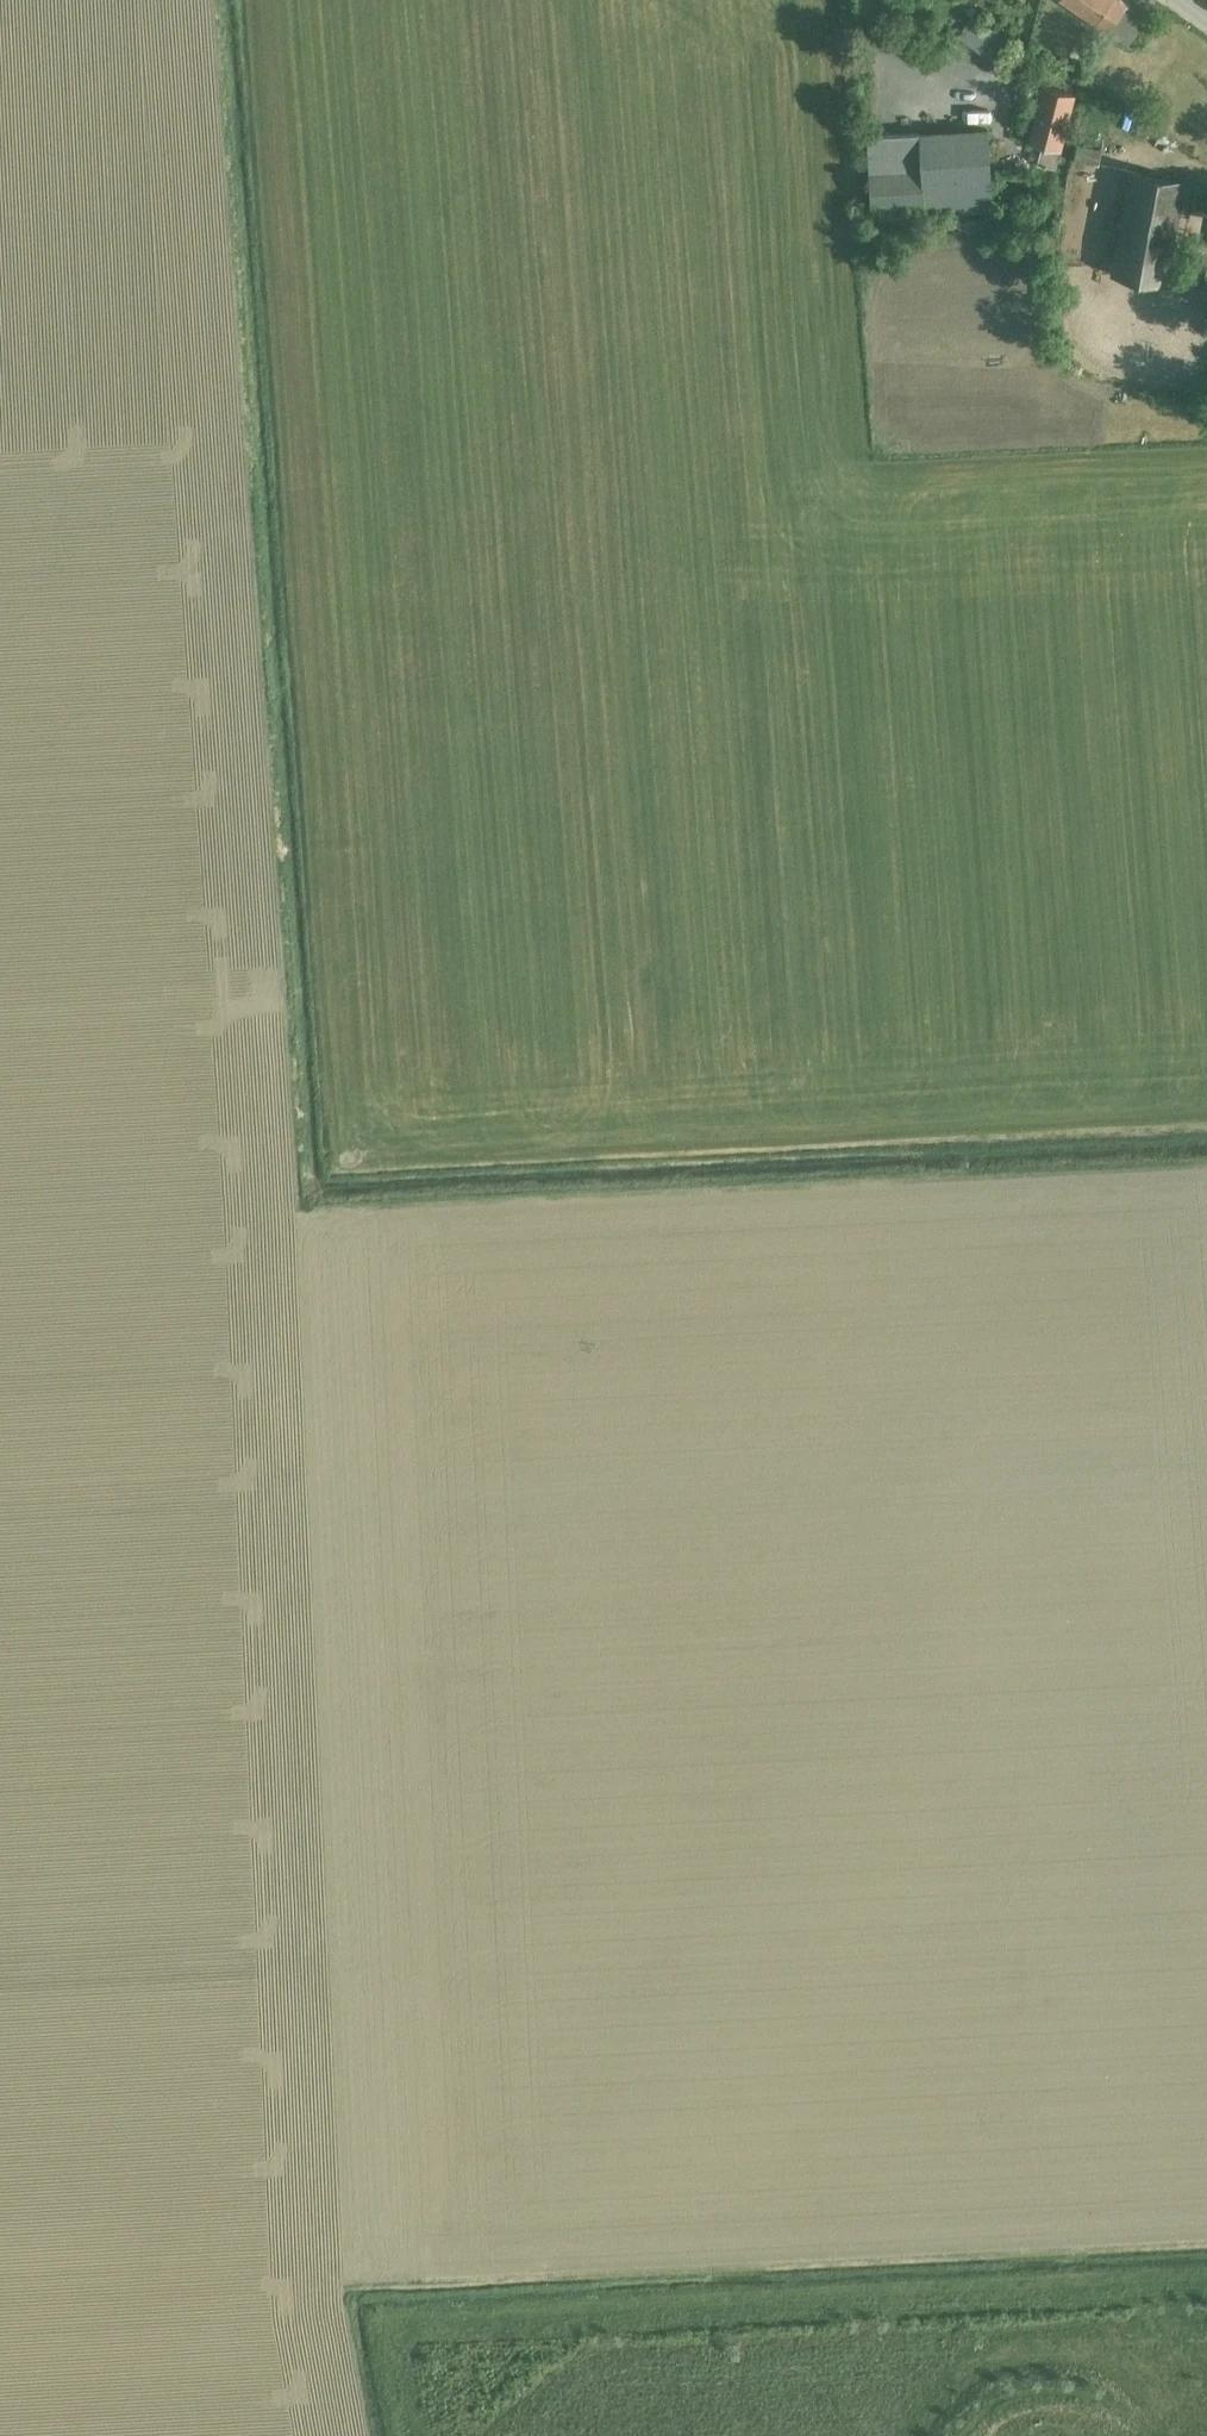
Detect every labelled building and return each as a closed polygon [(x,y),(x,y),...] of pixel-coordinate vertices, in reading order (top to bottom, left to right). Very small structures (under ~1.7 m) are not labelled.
[(1147,17),(1127,4),(1128,3),(1123,0),(1063,0),(1127,45),(1147,17)] [(999,65),(1014,43),(973,15),(959,36),(999,65)] [(1056,168),(1075,94),(1044,85),(1030,141),(1043,144),(1038,164),(1056,168)] [(925,214),(992,211),(989,129),(868,136),(872,207),(925,205),(925,214)] [(1100,165),(1103,150),(1077,145),(1075,161),(1100,165)] [(1168,285),(1187,181),(1135,172),(1116,275),(1168,285)]
